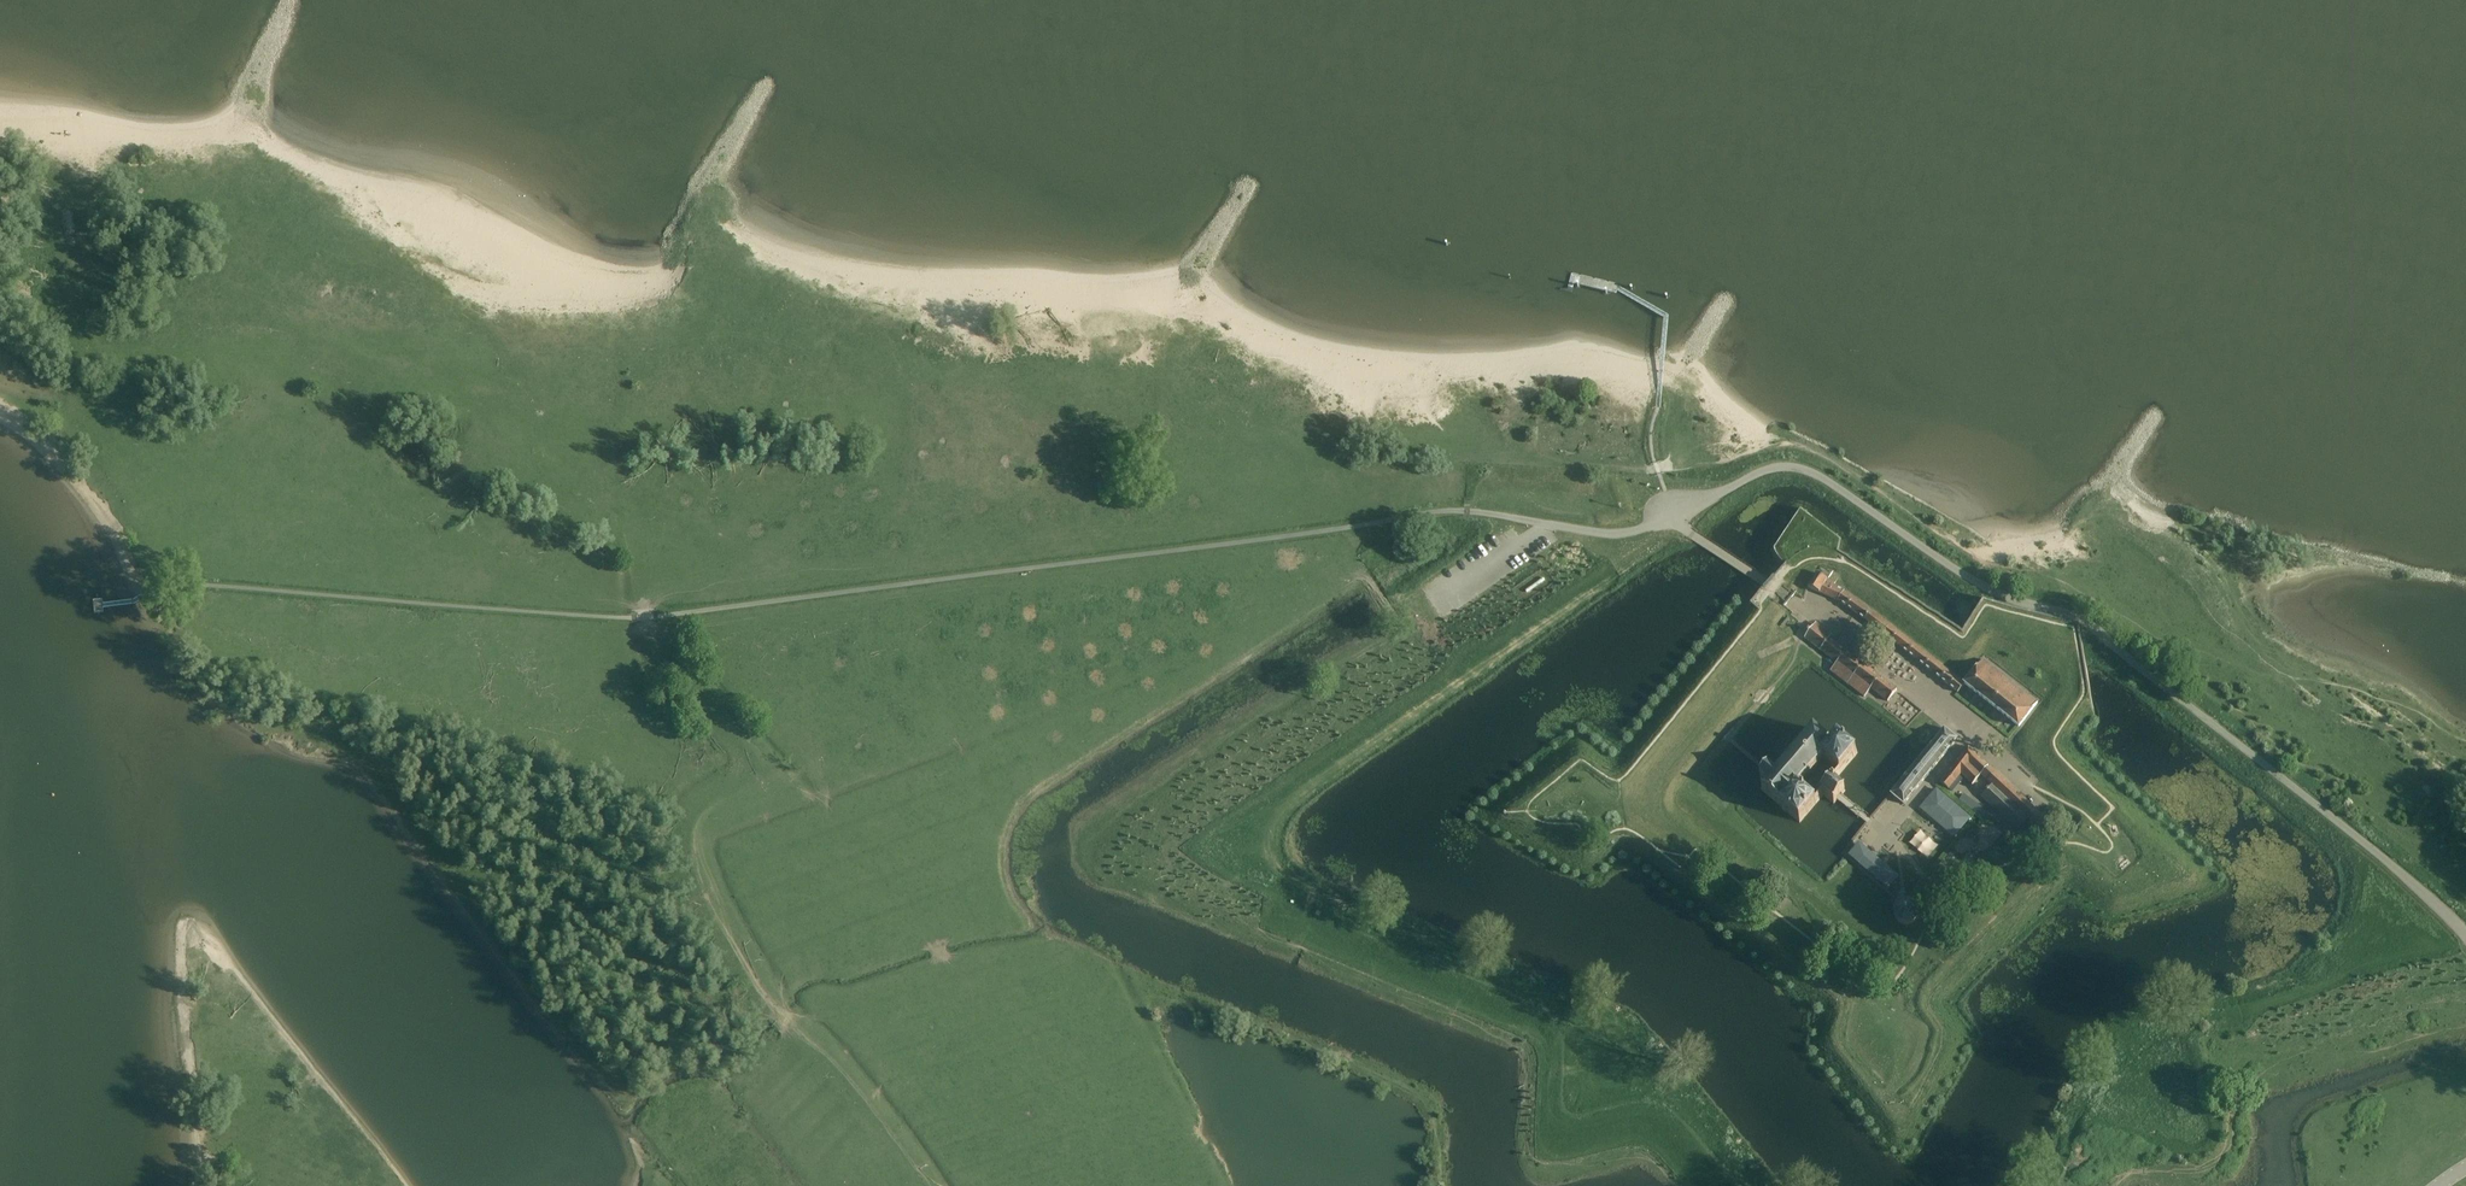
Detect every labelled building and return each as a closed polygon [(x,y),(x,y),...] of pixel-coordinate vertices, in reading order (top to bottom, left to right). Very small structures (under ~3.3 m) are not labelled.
[(1819,595),(1827,578),(1815,572),(1806,589),(1819,595)] [(1777,577),(1774,575),(1772,579),(1769,582),(1767,584),(1764,589),(1767,591),(1771,594),(1784,603),(1786,600),(1788,597),(1791,595),(1794,591),(1781,580),(1777,577)] [(1837,601),(1844,591),(1833,585),(1835,582),(1827,578),(1819,595),(1837,602),(1837,601)] [(1864,620),(1958,692),(1962,687),(1961,686),(1963,684),(1888,624),(1870,610),(1844,591),(1837,601),(1856,614),(1864,620)] [(1870,689),(1887,702),(1897,690),(1834,642),(1814,626),(1804,638),(1835,663),(1829,672),(1864,698),(1870,689)] [(1963,684),(1961,686),(1962,687),(1989,708),(2015,729),(2018,731),(2032,712),(2030,711),(2037,702),(1983,661),(1978,668),(1977,667),(1963,684)] [(1905,679),(1912,669),(1902,662),(1895,672),(1905,679)] [(1903,807),(1957,739),(1944,729),(1889,796),(1903,807)] [(1782,805),(1800,820),(1814,804),(1823,793),(1833,802),(1835,803),(1840,797),(1846,790),(1844,789),(1833,780),(1843,769),(1856,753),(1839,738),(1833,745),(1815,730),(1805,739),(1777,773),(1769,767),(1766,770),(1761,777),(1769,783),(1764,789),(1782,805)] [(1940,783),(1949,790),(1961,776),(1972,785),(1978,778),(1988,766),(1968,749),(1940,783)] [(1988,766),(1978,778),(1987,787),(1981,792),(2019,829),(2035,812),(1991,769),(1988,766)] [(1920,808),(1955,836),(1969,819),(1935,790),(1920,808)] [(1895,875),(1874,857),(1859,844),(1857,846),(1849,854),(1886,886),(1895,875)] [(1893,925),(1901,931),(1910,929),(1916,921),(1914,912),(1907,906),(1906,902),(1896,904),(1897,908),(1891,915),(1893,925)]
